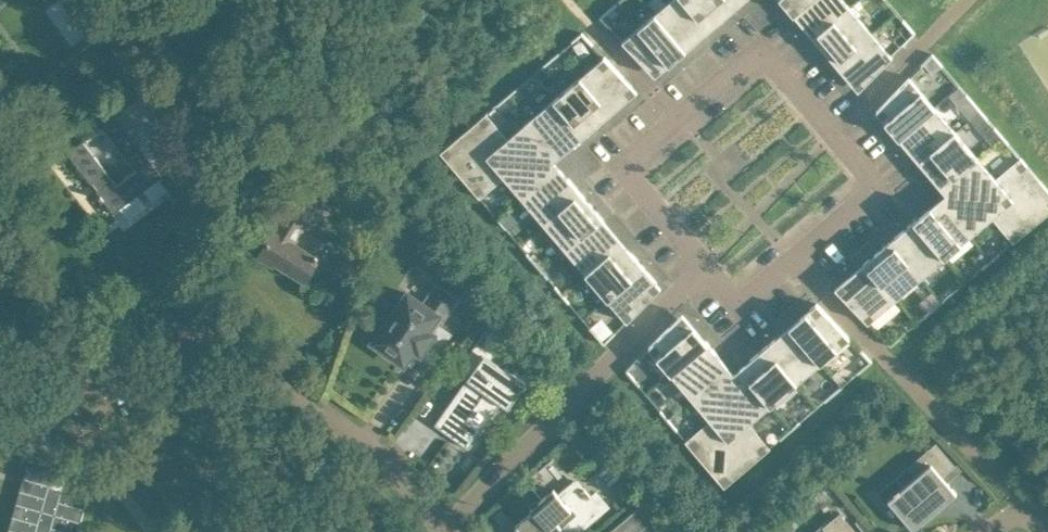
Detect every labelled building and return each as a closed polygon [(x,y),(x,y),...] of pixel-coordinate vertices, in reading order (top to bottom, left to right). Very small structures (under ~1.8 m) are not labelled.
[(91,27),(112,11),(104,0),(70,0),(91,27)] [(709,29),(685,0),(669,0),(654,13),(685,50),(709,29)] [(709,29),(725,16),(720,11),(730,3),(728,0),(685,0),(709,29)] [(792,11),(793,12),(807,0),(791,0),(797,7),(792,11)] [(814,37),(850,6),(845,0),(807,0),(793,12),(814,37)] [(814,37),(835,62),(871,31),(850,6),(814,37)] [(683,51),(685,50),(654,13),(622,40),(650,70),(679,46),(683,51)] [(863,85),(892,55),(871,31),(835,62),(836,63),(841,59),(863,85)] [(606,108),(632,85),(604,55),(579,76),(606,108)] [(596,116),(606,108),(579,76),(554,97),(585,134),(600,121),(596,116)] [(905,135),(937,108),(909,76),(876,111),(887,123),(892,119),(905,135)] [(132,102),(68,151),(92,182),(94,181),(98,187),(97,189),(100,194),(99,195),(102,199),(104,198),(114,212),(131,199),(169,169),(186,191),(187,190),(180,181),(192,171),(191,169),(204,159),(190,141),(177,152),(174,154),(159,134),(149,120),(168,106),(153,87),(153,86),(134,100),(132,102)] [(554,97),(529,118),(556,150),(566,141),(570,146),(585,134),(554,97)] [(967,109),(974,116),(980,111),(974,103),(967,109)] [(920,162),(956,131),(937,108),(905,135),(923,156),(918,160),(920,162)] [(486,112),(440,151),(544,160),(556,150),(529,118),(507,137),(486,112)] [(944,181),(976,154),(956,131),(920,162),(932,176),(937,172),(944,181)] [(504,176),(523,198),(554,171),(544,160),(440,151),(479,197),(504,176)] [(1047,202),(1047,190),(1020,156),(995,177),(976,154),(944,181),(955,194),(1047,202)] [(523,198),(544,223),(580,192),(568,177),(563,181),(554,171),(523,198)] [(317,258),(292,243),(315,207),(274,181),(259,205),(280,218),(260,254),(273,262),(275,259),(305,277),(317,258)] [(544,223),(565,247),(601,217),(580,192),(544,223)] [(1047,212),(1047,202),(955,194),(947,200),(974,232),(992,217),(1013,241),(1047,212)] [(947,254),(974,232),(947,200),(920,223),(947,254)] [(565,247),(586,272),(617,246),(597,222),(602,218),(601,217),(565,247)] [(947,254),(920,223),(920,224),(915,219),(890,240),(921,277),(947,254)] [(894,299),(921,277),(890,240),(863,263),(867,268),(894,299)] [(617,246),(586,272),(607,297),(643,266),(631,251),(626,256),(617,246)] [(607,297),(627,320),(656,291),(651,286),(656,281),(643,266),(607,297)] [(867,322),(894,299),(867,268),(839,292),(867,322)] [(450,332),(437,323),(455,298),(436,285),(423,303),(407,292),(397,307),(392,303),(378,322),(383,326),(373,340),(376,343),(373,346),(386,355),(388,351),(403,362),(413,347),(418,351),(416,353),(429,362),(450,332)] [(796,328),(822,360),(849,337),(816,302),(803,314),(807,319),(796,328)] [(670,372),(707,341),(706,340),(701,344),(678,317),(649,346),(670,372)] [(449,407),(447,405),(434,423),(468,447),(500,401),(508,406),(525,382),(492,359),(506,340),(491,321),(461,363),(474,372),(449,407)] [(796,382),(822,360),(796,328),(784,338),(780,333),(765,346),(796,382)] [(714,360),(719,356),(707,341),(670,372),(691,397),(723,370),(714,360)] [(772,402),(796,382),(765,346),(750,359),(754,363),(746,371),(772,402)] [(685,440),(724,486),(733,382),(723,370),(691,397),(710,419),(685,440)] [(749,422),(772,402),(746,371),(733,382),(724,486),(770,447),(749,422)] [(895,492),(888,499),(913,529),(935,511),(932,508),(941,500),(943,503),(956,492),(942,476),(955,464),(935,441),(908,465),(916,475),(900,488),(899,487),(894,491),(895,492)] [(6,531),(77,531),(91,481),(66,474),(62,488),(47,484),(51,470),(26,463),(6,531)] [(541,503),(515,525),(521,531),(573,531),(602,508),(584,487),(581,489),(573,480),(558,492),(554,487),(539,500),(541,503)] [(657,515),(656,514),(653,516),(642,503),(607,531),(637,531),(657,515)] [(506,513),(501,507),(493,514),(498,520),(506,513)] [(827,531),(855,531),(839,512),(822,526),(827,531)]
